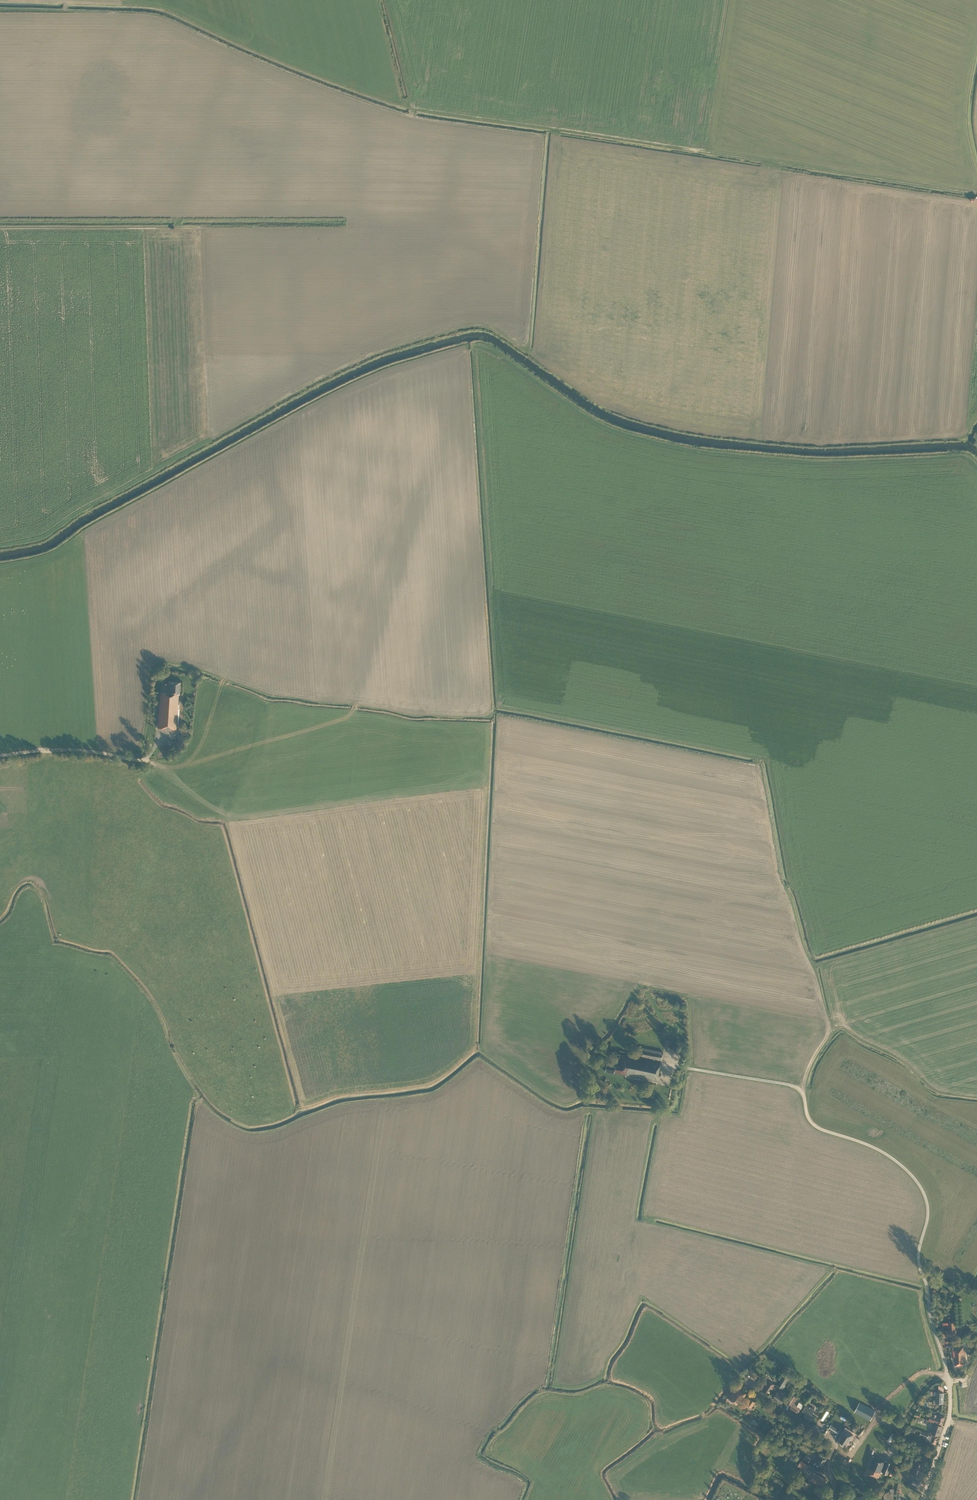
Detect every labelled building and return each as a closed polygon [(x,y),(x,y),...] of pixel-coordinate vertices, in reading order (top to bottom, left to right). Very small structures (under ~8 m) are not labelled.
[(179,693),(180,693),(181,683),(169,682),(168,692),(160,692),(158,727),(178,729),(179,704),(179,693)] [(642,1048),(640,1057),(661,1060),(663,1052),(642,1048)] [(606,1064),(605,1071),(614,1073),(614,1072),(626,1074),(625,1076),(657,1082),(661,1062),(623,1054),(620,1067),(606,1064)] [(950,1330),(946,1330),(946,1336),(956,1335),(956,1329),(955,1329),(954,1321),(949,1321),(950,1330)] [(966,1359),(965,1346),(953,1346),(953,1356),(955,1356),(955,1364),(965,1364),(964,1359),(966,1359)] [(791,1375),(786,1371),(777,1385),(783,1388),(791,1375)] [(769,1392),(770,1392),(775,1385),(769,1380),(765,1387),(764,1386),(761,1389),(767,1394),(769,1392)] [(743,1397),(744,1397),(746,1394),(736,1387),(731,1394),(732,1395),(729,1399),(736,1404),(740,1398),(741,1399),(743,1397)] [(944,1392),(944,1388),(938,1388),(938,1392),(936,1392),(936,1402),(943,1403),(944,1392)] [(787,1395),(779,1389),(773,1398),(781,1403),(787,1395)] [(797,1398),(793,1395),(787,1404),(791,1407),(790,1409),(797,1414),(804,1404),(800,1402),(797,1405),(794,1403),(797,1398)] [(755,1401),(750,1398),(746,1405),(751,1408),(755,1401)] [(871,1420),(876,1411),(856,1400),(851,1410),(871,1420)] [(806,1413),(803,1417),(811,1423),(816,1416),(812,1414),(815,1409),(811,1407),(811,1406),(806,1404),(802,1411),(806,1413)] [(819,1417),(824,1420),(829,1412),(825,1409),(819,1417)] [(931,1414),(929,1418),(929,1420),(935,1422),(942,1425),(945,1416),(937,1413),(936,1416),(934,1415),(931,1414)] [(942,1426),(934,1423),(930,1432),(939,1435),(942,1426)] [(828,1428),(837,1434),(840,1430),(831,1424),(828,1428)] [(842,1437),(840,1441),(845,1444),(848,1441),(853,1434),(846,1430),(842,1437)] [(932,1435),(921,1431),(920,1435),(927,1437),(926,1440),(935,1444),(938,1437),(932,1435)] [(826,1459),(819,1455),(815,1462),(822,1466),(826,1459)] [(887,1461),(873,1455),(867,1472),(879,1477),(881,1472),(888,1475),(892,1463),(887,1461)] [(893,1463),(901,1466),(904,1459),(897,1456),(893,1463)] [(801,1460),(798,1465),(806,1470),(809,1464),(801,1460)] [(922,1472),(923,1468),(923,1467),(924,1464),(915,1460),(911,1472),(920,1476),(922,1472)] [(810,1478),(824,1486),(827,1480),(808,1470),(807,1472),(812,1474),(810,1478)] [(890,1491),(881,1494),(882,1499),(892,1499),(890,1491)]
